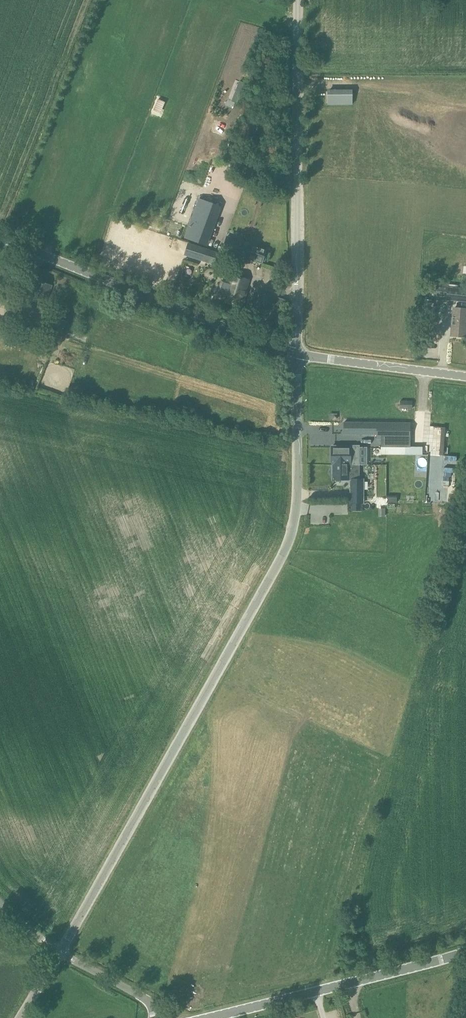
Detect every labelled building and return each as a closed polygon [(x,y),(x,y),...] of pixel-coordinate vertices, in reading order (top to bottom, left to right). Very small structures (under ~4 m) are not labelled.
[(231,101),(242,106),(242,105),(249,108),(253,99),(246,96),(250,85),(240,81),(231,101)] [(328,105),(353,105),(353,90),(328,90),(328,105)] [(164,103),(157,100),(153,111),(160,114),(164,103)] [(185,237),(204,244),(218,206),(199,199),(185,237)] [(262,264),(266,250),(227,238),(223,253),(262,264)] [(221,254),(204,249),(201,260),(218,264),(221,254)] [(242,307),(249,280),(232,276),(224,302),(242,307)] [(13,295),(18,282),(8,278),(3,291),(2,294),(11,298),(13,295)] [(457,289),(458,285),(448,284),(446,299),(465,301),(465,290),(457,289)] [(66,319),(70,309),(57,304),(53,314),(66,319)] [(15,306),(12,315),(26,320),(29,311),(15,306)] [(453,308),(451,336),(465,337),(465,326),(465,309),(453,308)] [(74,346),(82,349),(84,341),(76,339),(74,346)] [(400,408),(408,408),(408,400),(400,400),(400,408)] [(410,422),(344,422),(343,434),(377,435),(377,440),(381,440),(381,445),(410,445),(410,440),(410,422)] [(333,465),(359,465),(358,458),(351,458),(350,446),(332,446),(332,465),(333,465)] [(363,479),(359,479),(359,465),(333,465),(333,480),(351,480),(351,504),(352,504),(352,511),(361,511),(361,504),(363,504),(363,479)]
